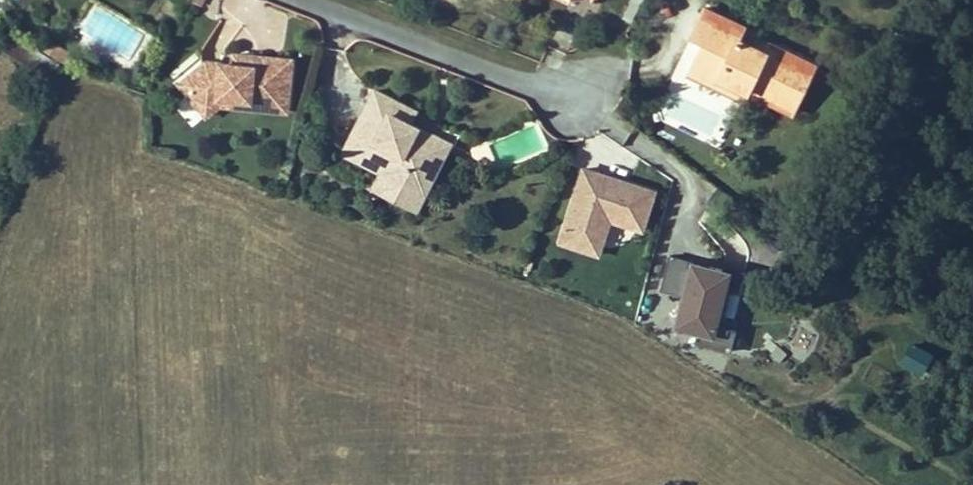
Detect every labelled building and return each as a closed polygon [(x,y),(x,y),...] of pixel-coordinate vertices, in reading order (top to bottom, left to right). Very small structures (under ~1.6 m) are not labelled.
[(771,103),(779,84),(799,94),(813,65),(768,43),(763,52),(737,39),(743,27),(705,9),(690,38),(702,44),(688,73),(730,94),(734,86),(747,92),(771,103)] [(55,58),(61,47),(47,38),(40,49),(55,58)] [(171,78),(193,105),(211,91),(248,95),(248,88),(285,92),(289,56),(251,51),(250,61),(239,60),(241,50),(232,49),(231,59),(200,55),(171,78)] [(241,50),(239,60),(250,61),(251,51),(241,50)] [(790,112),(799,94),(779,84),(771,103),(790,112)] [(734,86),(730,94),(741,99),(742,100),(747,92),(734,86)] [(211,91),(193,105),(197,111),(213,99),(283,107),(285,92),(248,88),(248,95),(211,91)] [(422,193),(433,171),(423,165),(433,148),(398,130),(409,109),(374,90),(342,151),(380,171),(422,193)] [(414,111),(409,109),(398,130),(433,148),(423,165),(433,171),(447,143),(408,122),(414,111)] [(579,166),(555,238),(598,253),(608,220),(636,230),(648,187),(579,166)] [(380,171),(371,188),(413,210),(422,193),(380,171)] [(697,325),(694,341),(731,349),(738,319),(735,318),(746,266),(668,250),(660,287),(680,291),(674,321),(697,325)] [(899,361),(923,374),(934,352),(910,339),(899,361)]
